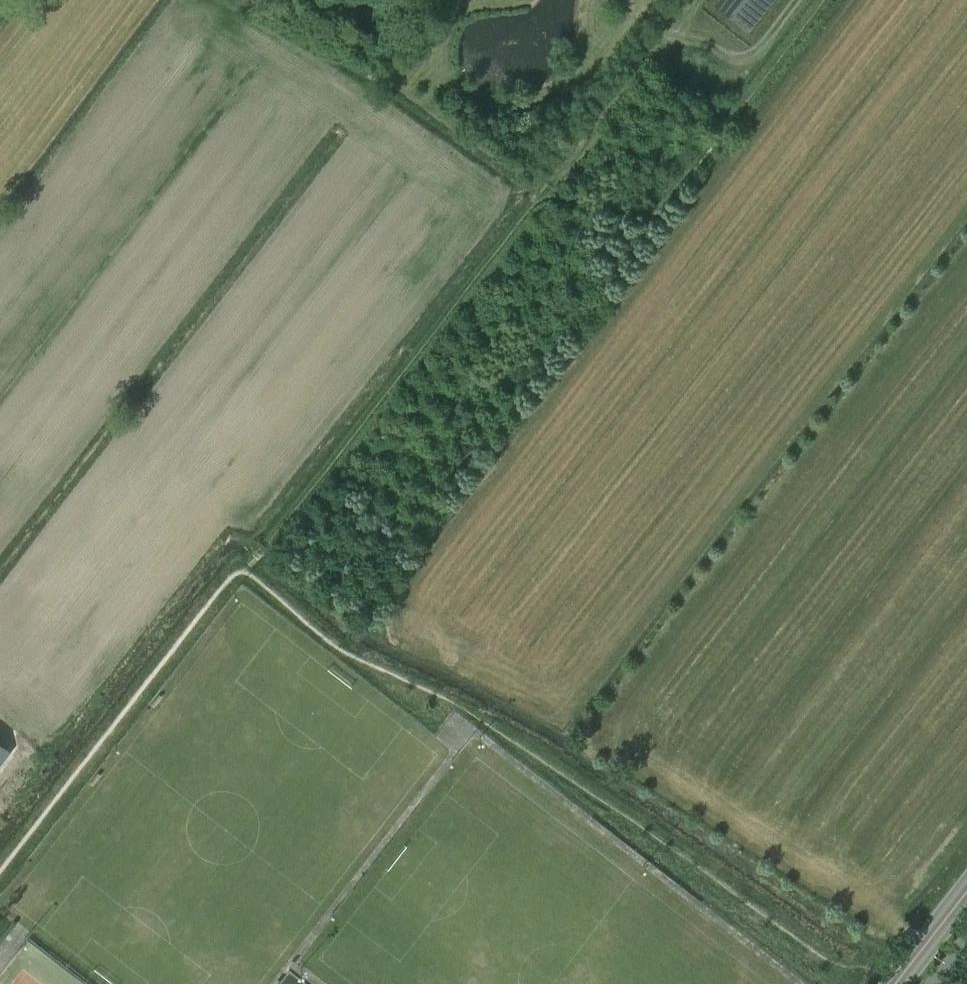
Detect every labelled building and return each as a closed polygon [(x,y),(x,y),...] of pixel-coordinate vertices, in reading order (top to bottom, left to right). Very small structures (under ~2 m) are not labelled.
[(9,753),(0,746),(0,765),(9,753)]
